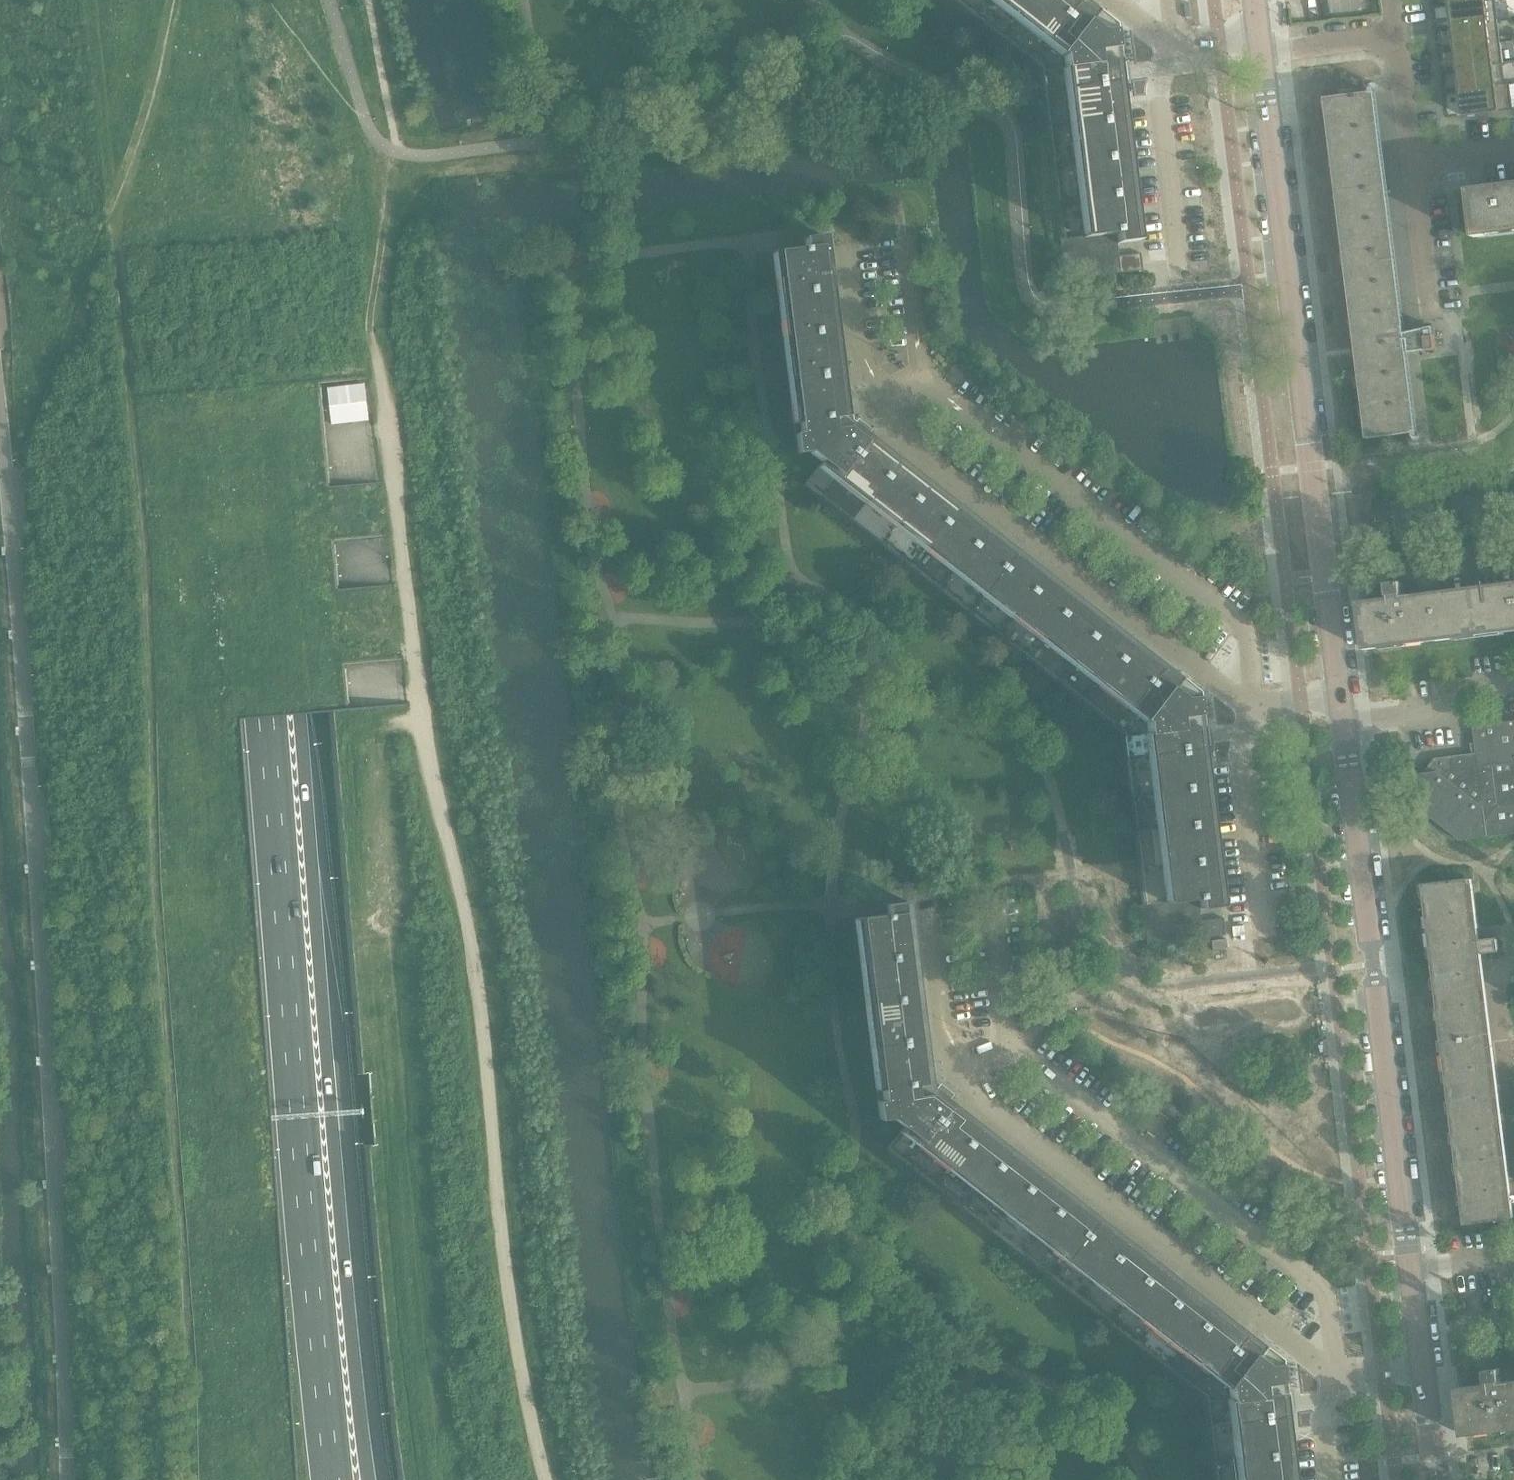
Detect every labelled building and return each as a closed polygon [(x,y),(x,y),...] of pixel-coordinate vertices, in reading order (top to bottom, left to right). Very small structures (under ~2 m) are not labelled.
[(1065,280),(1143,270),(1141,253),(1119,256),(1118,244),(1140,241),(1140,240),(1120,80),(1114,81),(1114,78),(1115,77),(1116,76),(1117,75),(1117,73),(1117,72),(1115,71),(1114,70),(1113,70),(1110,51),(1116,50),(1114,32),(1113,27),(1078,0),(950,0),(1039,69),(1065,280)] [(1452,27),(1498,21),(1495,0),(1449,6),(1452,27)] [(1454,48),(1501,42),(1498,21),(1452,27),(1454,48)] [(1457,69),(1503,63),(1501,42),(1454,48),(1457,69)] [(1459,90),(1506,84),(1503,63),(1457,69),(1459,90)] [(1463,116),(1513,110),(1510,84),(1506,84),(1459,90),(1463,116)] [(1423,336),(1400,339),(1370,93),(1325,98),(1367,439),(1412,433),(1402,353),(1425,350),(1423,336)] [(1470,195),(1469,189),(1467,189),(1473,237),(1475,237),(1475,236),(1513,232),(1513,189),(1470,195)] [(849,428),(845,429),(839,389),(845,388),(826,238),(827,238),(826,237),(804,239),(804,240),(806,240),(808,249),(773,253),(794,424),(800,423),(801,434),(795,435),(797,453),(809,452),(810,453),(822,462),(803,486),(1122,734),(1148,945),(1226,935),(1224,918),(1202,921),(1200,909),(1223,906),(1223,905),(1222,905),(1202,745),(1196,746),(1196,743),(1198,742),(1199,741),(1199,740),(1200,738),(1199,736),(1198,735),(1197,735),(1195,734),(1193,716),(1199,715),(1197,697),(1196,697),(1196,692),(897,459),(893,464),(886,458),(890,454),(867,435),(863,440),(851,430),(854,426),(852,424),(849,428)] [(337,373),(304,377),(346,702),(379,697),(337,373)] [(1420,580),(1419,580),(1389,584),(1389,589),(1382,590),(1374,600),(1380,648),(1382,648),(1382,647),(1396,645),(1396,646),(1399,646),(1398,645),(1513,630),(1513,588),(1422,600),(1420,580)] [(1474,725),(1477,752),(1436,757),(1425,772),(1410,774),(1413,802),(1461,839),(1513,832),(1513,720),(1474,725)] [(1475,940),(1467,880),(1467,879),(1423,884),(1425,897),(1427,916),(1428,928),(1465,1224),(1510,1219),(1482,995),(1477,955),(1500,952),(1498,937),(1480,939),(1475,940)] [(1285,1410),(1283,1395),(1279,1362),(1278,1357),(949,1100),(945,1105),(943,1103),(943,1102),(943,1101),(943,1100),(943,1099),(943,1098),(942,1097),(941,1097),(940,1096),(938,1097),(937,1097),(936,1098),(933,1095),(934,1094),(932,1092),(931,1093),(926,1094),(921,1054),(927,1053),(908,903),(909,903),(908,902),(886,905),(886,906),(889,905),(890,914),(855,918),(876,1089),(882,1089),(884,1100),(877,1100),(879,1119),(891,1117),(892,1118),(893,1118),(904,1127),(886,1151),(1204,1399),(1214,1479),(1293,1479),(1285,1410)] [(1226,939),(1212,941),(1212,942),(1213,950),(1228,949),(1227,947),(1226,939)] [(1463,1434),(1477,1432),(1477,1434),(1479,1433),(1479,1432),(1493,1431),(1493,1432),(1496,1431),(1495,1430),(1513,1428),(1513,1366),(1486,1370),(1486,1375),(1479,1375),(1471,1386),(1472,1393),(1458,1395),(1463,1434)]
